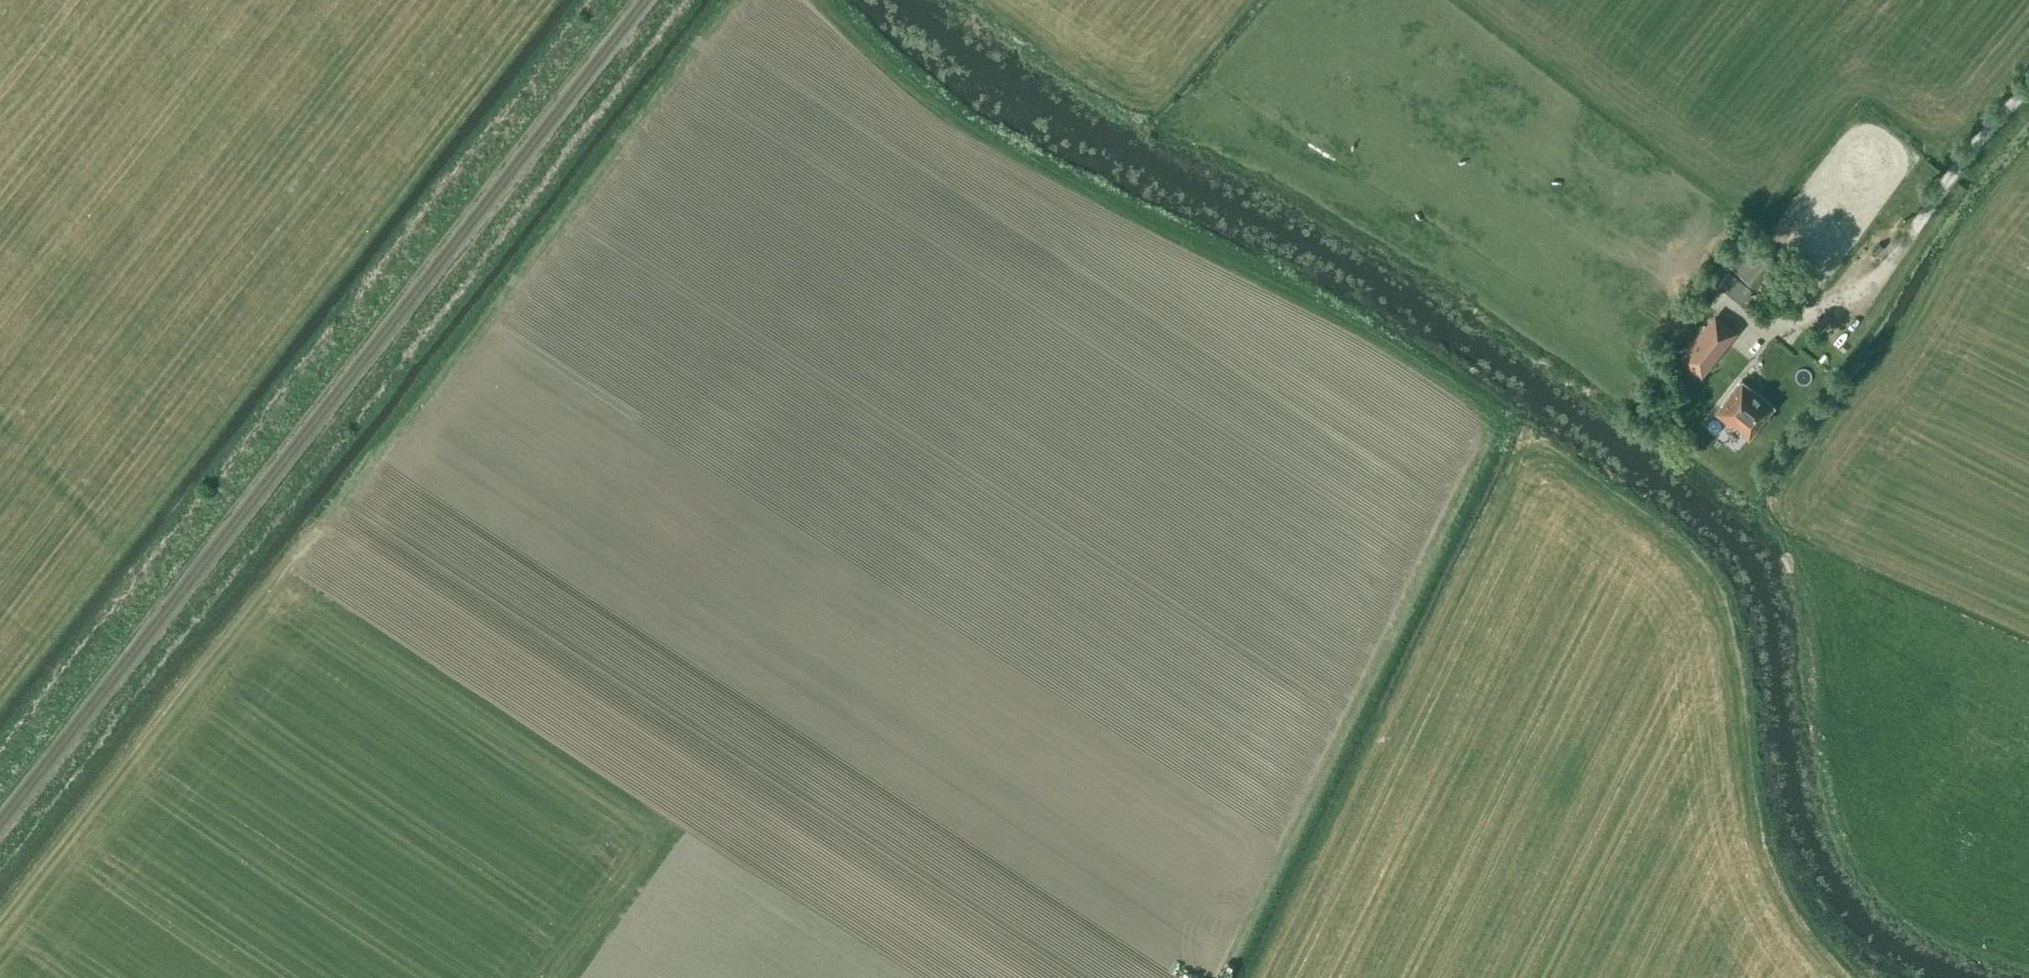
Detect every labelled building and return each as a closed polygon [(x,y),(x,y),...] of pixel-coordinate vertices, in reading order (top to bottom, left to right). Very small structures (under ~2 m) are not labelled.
[(1776,260),(1756,244),(1736,270),(1756,286),(1776,260)] [(1752,288),(1728,269),(1717,283),(1741,302),(1752,288)] [(1737,331),(1714,312),(1678,358),(1701,376),(1737,331)] [(1741,432),(1748,438),(1774,405),(1741,379),(1715,412),(1731,425),(1734,422),(1743,430),(1741,432)]
